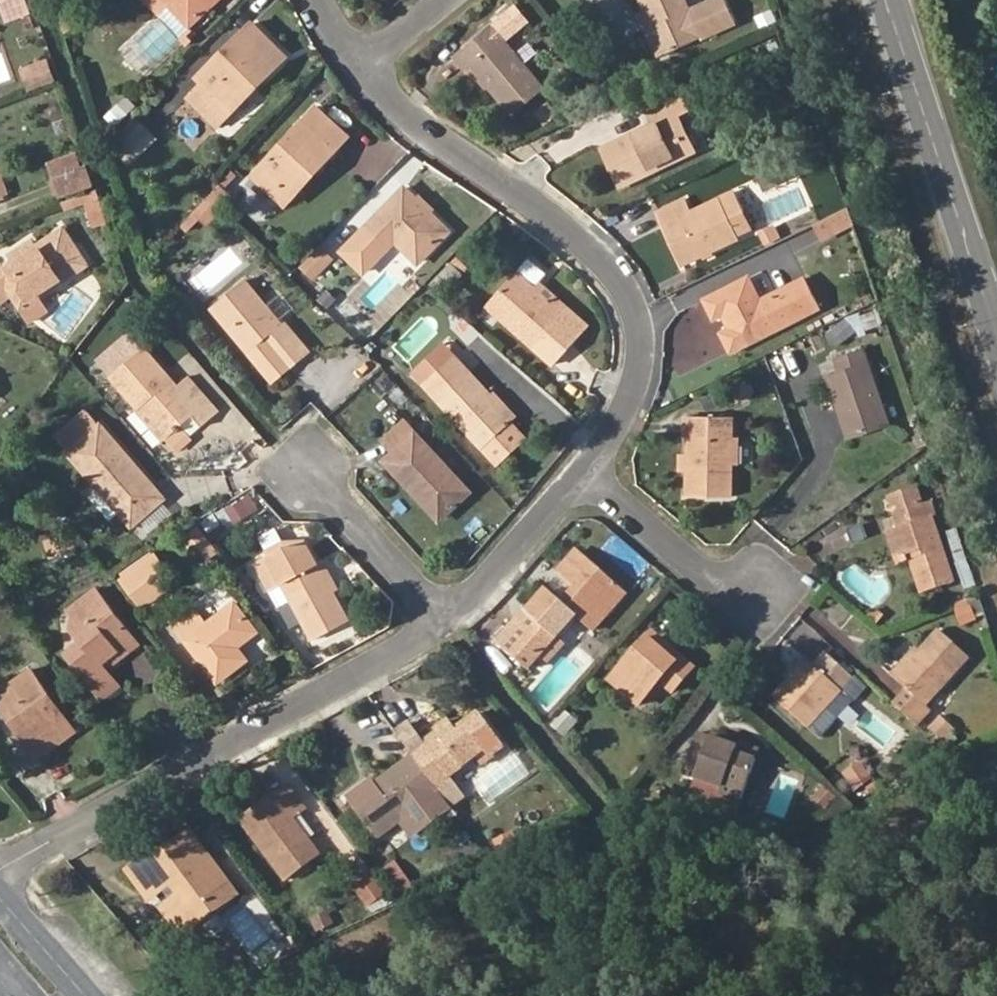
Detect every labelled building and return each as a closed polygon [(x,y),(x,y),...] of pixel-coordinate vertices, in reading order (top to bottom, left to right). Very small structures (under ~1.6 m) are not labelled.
[(35,12),(31,0),(0,0),(0,7),(5,22),(35,12)] [(148,20),(161,8),(182,30),(201,11),(195,4),(200,0),(131,0),(148,20)] [(213,0),(200,0),(195,4),(201,11),(213,0)] [(651,57),(723,23),(709,0),(706,0),(680,13),(674,0),(631,0),(635,11),(643,29),(639,31),(651,57)] [(628,15),(636,33),(639,31),(643,29),(635,11),(628,15)] [(502,117),(537,92),(496,40),(512,29),(499,15),(485,25),(486,27),(446,58),(456,71),(463,67),(474,80),(480,89),(502,117)] [(224,113),(219,107),(244,84),(248,89),(277,60),(245,26),(189,80),(194,86),(179,100),(208,131),(226,115),(224,113)] [(763,62),(774,58),(769,44),(758,49),(763,62)] [(28,91),(57,81),(50,60),(20,70),(28,91)] [(470,82),(477,91),(480,89),(474,80),(470,82)] [(244,84),(219,107),(224,113),(248,89),(244,84)] [(661,102),(640,113),(647,127),(661,120),(668,117),(661,102)] [(307,163),(312,169),(338,140),(306,111),(253,167),(269,182),(279,192),(307,163)] [(640,174),(686,154),(668,117),(661,120),(677,153),(639,171),(640,174)] [(640,174),(639,171),(677,153),(661,120),(647,127),(593,153),(611,190),(640,174)] [(794,148),(805,144),(799,131),(788,136),(794,148)] [(70,158),(44,167),(49,181),(74,171),(70,158)] [(260,191),(276,207),(312,169),(307,163),(279,192),(269,182),(260,191)] [(260,191),(269,182),(253,167),(238,184),(254,198),(260,191)] [(55,200),(87,188),(80,169),(74,171),(49,181),(55,200)] [(418,213),(407,203),(392,188),(363,220),(408,263),(438,233),(418,213)] [(418,213),(422,210),(411,199),(407,203),(418,213)] [(705,255),(733,242),(726,226),(738,220),(729,199),(687,219),(679,202),(650,216),(675,268),(695,259),(705,255)] [(211,212),(198,200),(173,228),(178,233),(192,218),(199,225),(211,212)] [(88,230),(100,225),(94,206),(81,211),(88,230)] [(817,218),(824,236),(856,224),(849,206),(817,218)] [(733,242),(746,236),(738,220),(726,226),(733,242)] [(36,303),(90,266),(62,226),(34,245),(9,261),(0,268),(0,288),(4,294),(19,315),(36,303)] [(31,240),(6,256),(9,261),(34,245),(31,240)] [(695,259),(697,263),(707,259),(705,255),(695,259)] [(320,271),(305,258),(285,280),(299,293),(320,271)] [(423,286),(435,296),(454,277),(442,266),(423,286)] [(476,307),(543,366),(576,329),(545,300),(540,306),(523,291),(505,275),(476,307)] [(280,370),(299,355),(274,324),(269,327),(232,282),(201,309),(237,354),(248,345),(255,339),(264,349),(280,370)] [(712,337),(721,354),(809,310),(797,283),(765,298),(768,303),(756,308),(753,304),(748,303),(739,284),(696,304),(704,322),(712,318),(720,333),(712,337)] [(545,300),(529,285),(523,291),(540,306),(545,300)] [(765,298),(753,304),(756,308),(768,303),(765,298)] [(27,326),(44,315),(36,303),(19,315),(27,326)] [(89,367),(102,382),(134,354),(121,339),(89,367)] [(248,345),(255,355),(264,349),(255,339),(248,345)] [(434,347),(403,376),(415,389),(446,360),(434,347)] [(843,439),(880,427),(855,353),(826,363),(831,377),(819,381),(829,412),(834,410),(843,439)] [(194,431),(212,415),(183,381),(169,392),(134,354),(102,382),(132,415),(136,411),(162,441),(174,431),(186,421),(194,431)] [(516,444),(501,427),(479,403),(482,400),(446,360),(415,389),(489,469),(516,444)] [(501,427),(508,422),(486,398),(482,400),(479,403),(501,427)] [(829,412),(838,440),(843,439),(834,410),(829,412)] [(132,415),(165,452),(180,439),(174,431),(162,441),(136,411),(132,415)] [(75,415),(46,440),(57,455),(88,429),(75,415)] [(721,470),(721,440),(721,423),(678,423),(677,439),(677,458),(675,500),(720,501),(721,470)] [(432,518),(459,494),(394,425),(374,443),(385,456),(375,464),(401,493),(406,489),(432,518)] [(123,528),(153,504),(88,429),(57,455),(91,492),(81,500),(101,525),(112,516),(123,528)] [(906,451),(916,447),(910,429),(901,432),(906,451)] [(721,470),(730,469),(731,440),(721,440),(721,470)] [(427,522),(432,518),(406,489),(401,493),(427,522)] [(232,520),(263,505),(256,490),(225,505),(232,520)] [(887,513),(911,506),(907,491),(881,499),(887,513)] [(914,595),(944,584),(923,518),(916,520),(911,506),(887,513),(892,529),(885,531),(896,564),(907,561),(911,572),(907,573),(914,595)] [(889,566),(896,564),(885,531),(878,533),(889,566)] [(275,543),(256,554),(257,556),(258,558),(276,547),(295,547),(306,568),(310,566),(299,544),(275,543)] [(319,593),(306,568),(295,547),(276,547),(258,558),(272,585),(304,643),(336,625),(319,593)] [(248,561),(263,590),(272,585),(258,558),(257,556),(248,561)] [(542,639),(545,642),(565,620),(582,635),(616,597),(571,556),(550,578),(566,593),(553,607),(541,596),(518,619),(515,616),(487,649),(517,676),(530,662),(526,658),(542,639)] [(136,610),(169,585),(150,559),(117,584),(136,610)] [(319,593),(327,589),(313,564),(310,566),(306,568),(319,593)] [(121,668),(114,658),(131,646),(90,593),(63,613),(74,629),(69,633),(79,647),(64,658),(99,704),(116,691),(106,678),(121,668)] [(208,683),(235,661),(225,649),(246,633),(224,605),(196,626),(185,612),(165,627),(208,683)] [(922,713),(916,707),(959,658),(929,631),(910,653),(886,680),(899,693),(885,708),(907,728),(922,713)] [(530,662),(535,667),(551,648),(545,642),(542,639),(526,658),(530,662)] [(678,678),(683,673),(643,639),(638,645),(678,678)] [(651,688),(663,698),(678,678),(638,645),(602,687),(631,712),(651,688)] [(882,677),(886,680),(910,653),(906,650),(882,677)] [(762,701),(793,731),(840,681),(815,658),(803,670),(798,665),(778,684),(762,701)] [(793,660),(774,679),(778,684),(798,665),(793,660)] [(65,732),(22,672),(0,687),(0,722),(25,759),(65,732)] [(99,704),(108,715),(125,703),(116,691),(99,704)] [(447,782),(445,779),(470,761),(475,767),(498,751),(472,715),(457,726),(461,731),(453,736),(449,732),(444,723),(428,734),(430,737),(418,745),(403,725),(388,736),(405,758),(431,793),(447,782)] [(919,732),(933,744),(943,732),(930,720),(919,732)] [(457,726),(449,732),(453,736),(461,731),(457,726)] [(678,806),(726,822),(746,765),(727,759),(731,751),(701,741),(688,737),(674,777),(688,782),(712,791),(710,798),(685,789),(678,806)] [(750,755),(702,737),(701,741),(731,751),(727,759),(746,765),(750,755)] [(445,811),(431,793),(405,758),(369,785),(366,782),(341,800),(371,844),(397,824),(409,838),(445,811)] [(688,782),(685,789),(710,798),(712,791),(688,782)] [(278,881),(311,856),(301,843),(313,834),(299,816),(287,824),(283,819),(297,810),(279,787),(236,818),(255,845),(252,847),(251,848),(278,881)] [(236,818),(233,821),(252,847),(255,845),(236,818)] [(173,937),(221,902),(200,874),(206,869),(182,836),(146,861),(141,853),(115,872),(136,899),(152,889),(155,894),(163,887),(169,896),(152,908),(173,937)] [(221,902),(227,897),(206,869),(200,874),(221,902)] [(136,899),(140,905),(155,894),(152,889),(136,899)]
